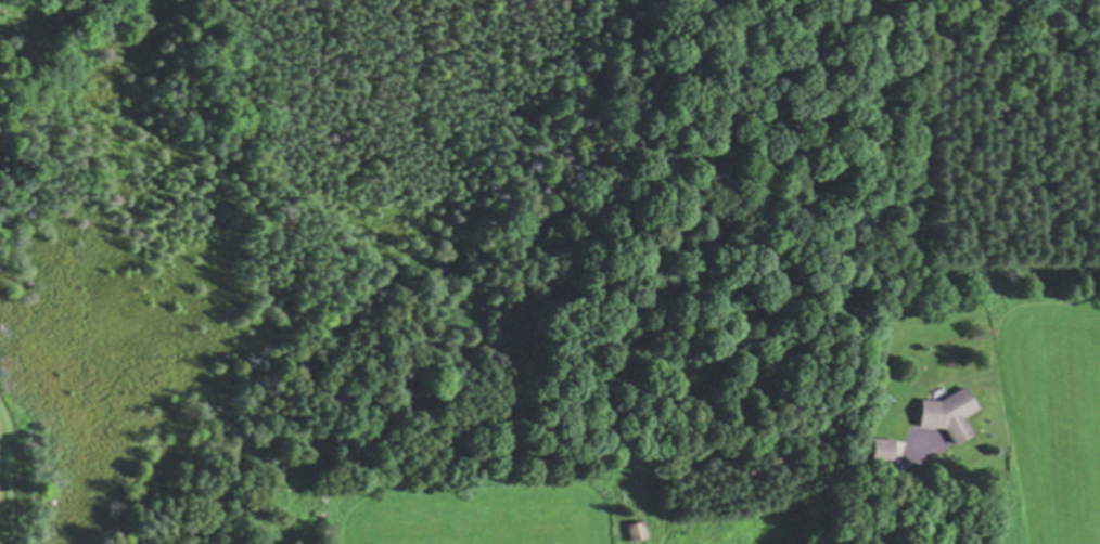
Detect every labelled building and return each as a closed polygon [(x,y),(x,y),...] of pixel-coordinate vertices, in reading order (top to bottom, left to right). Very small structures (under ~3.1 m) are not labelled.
[(922,429),(947,430),(956,448),(974,439),(974,435),(966,419),(980,412),(969,389),(940,404),(923,403),(922,429)] [(651,541),(647,523),(627,527),(631,543),(636,543),(651,541)]
